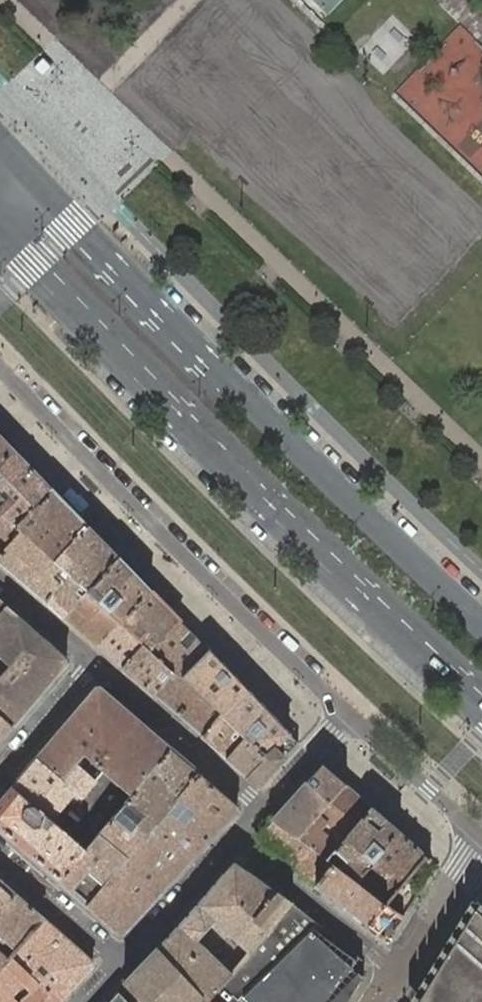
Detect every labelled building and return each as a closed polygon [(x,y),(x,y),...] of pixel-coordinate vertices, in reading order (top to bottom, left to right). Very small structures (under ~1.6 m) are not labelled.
[(462,158),(481,175),(481,135),(462,158)] [(17,453),(0,435),(0,469),(17,453)] [(21,534),(15,529),(54,491),(17,453),(0,469),(0,557),(21,534)] [(0,557),(0,562),(47,603),(69,576),(55,564),(89,527),(54,491),(15,529),(21,534),(0,557)] [(69,576),(47,603),(64,617),(87,592),(119,558),(89,527),(55,564),(69,576)] [(152,592),(119,558),(87,592),(118,622),(120,623),(152,592)] [(87,592),(64,617),(96,645),(118,622),(87,592)] [(178,619),(152,592),(120,623),(144,646),(148,650),(178,619)] [(8,607),(0,616),(0,657),(11,667),(40,635),(8,607)] [(209,651),(178,619),(148,650),(173,674),(175,672),(182,678),(209,651)] [(118,622),(96,645),(123,668),(144,646),(120,623),(118,622)] [(0,679),(0,714),(13,726),(68,663),(67,658),(40,635),(11,667),(0,679)] [(148,650),(144,646),(123,668),(154,695),(173,674),(148,650)] [(249,692),(209,651),(182,678),(222,715),(224,717),(249,692)] [(175,672),(173,674),(154,695),(202,737),(222,715),(182,678),(175,672)] [(171,749),(142,723),(101,687),(97,688),(37,758),(63,781),(76,766),(93,781),(101,771),(131,797),(171,749)] [(289,733),(249,692),(224,717),(245,736),(266,754),(289,733)] [(13,726),(0,714),(0,742),(13,726)] [(224,717),(222,715),(202,737),(226,757),(245,736),(224,717)] [(298,742),(289,733),(266,754),(245,736),(226,757),(259,786),(298,742)] [(86,851),(61,882),(88,906),(154,827),(200,773),(171,749),(131,797),(86,851)] [(37,758),(12,787),(50,820),(74,791),(80,796),(93,781),(76,766),(63,781),(37,758)] [(323,764),(307,782),(328,803),(346,784),(323,764)] [(237,804),(200,773),(154,827),(190,861),(238,809),(237,804)] [(328,803),(307,782),(274,819),(298,837),(328,803)] [(346,784),(328,803),(298,837),(326,859),(373,808),(346,784)] [(12,787),(0,801),(0,830),(61,882),(86,851),(66,834),(50,820),(12,787)] [(400,832),(373,808),(326,859),(333,865),(355,881),(400,832)] [(298,837),(274,819),(259,835),(259,838),(317,885),(333,865),(326,859),(298,837)] [(154,827),(88,906),(118,933),(124,933),(190,861),(154,827)] [(427,856),(400,832),(355,881),(385,904),(427,856)] [(235,865),(107,1001),(207,1001),(201,998),(289,905),(235,865)] [(355,881),(333,865),(317,885),(378,934),(396,913),(385,904),(355,881)] [(16,893),(0,879),(0,913),(16,893)] [(44,918),(16,893),(0,913),(0,970),(44,918)] [(289,905),(201,998),(207,1001),(347,1001),(368,969),(289,905)] [(475,909),(418,1001),(481,1001),(481,916),(475,909)] [(94,965),(93,961),(44,918),(0,970),(0,1001),(60,1001),(94,965)]
